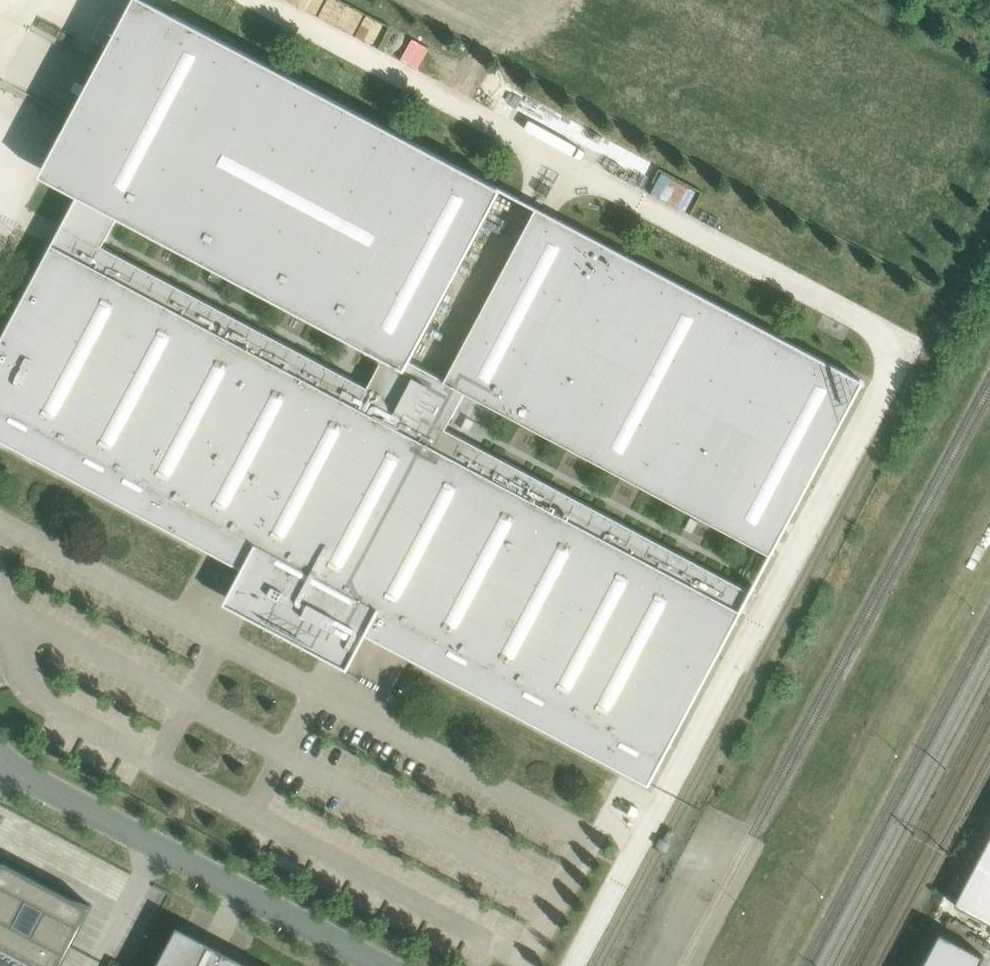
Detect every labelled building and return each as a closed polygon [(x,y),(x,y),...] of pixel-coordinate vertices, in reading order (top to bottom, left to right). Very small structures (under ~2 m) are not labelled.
[(245,570),(230,598),(347,660),(362,632),(648,784),(861,381),(173,15),(0,341),(0,439),(245,570)] [(686,209),(696,188),(662,170),(651,191),(686,209)] [(975,865),(989,873),(989,836),(975,865)] [(90,905),(3,859),(0,861),(0,965),(58,965),(90,905)] [(954,904),(989,923),(989,873),(975,865),(954,904)] [(156,965),(253,965),(178,926),(156,965)] [(983,955),(939,932),(921,965),(978,965),(983,955)]
